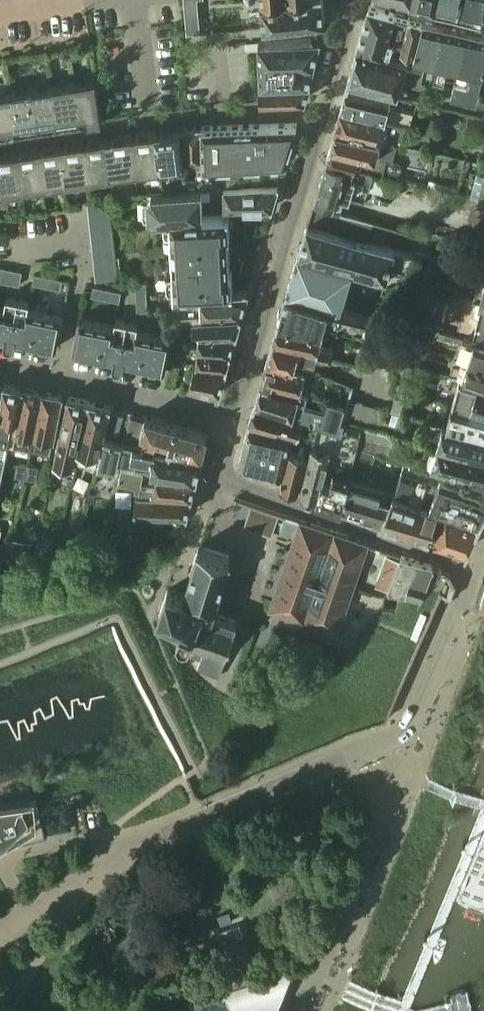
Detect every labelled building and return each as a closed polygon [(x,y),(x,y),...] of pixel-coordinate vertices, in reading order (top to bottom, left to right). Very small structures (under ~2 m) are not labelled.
[(184,7),(185,21),(187,35),(200,34),(197,0),(184,0),(184,7)] [(323,0),(262,0),(265,26),(317,20),(325,19),(323,0)] [(448,0),(436,0),(435,7),(446,9),(448,0)] [(462,0),(448,0),(446,9),(459,13),(462,0)] [(474,0),(462,0),(459,13),(470,15),(474,0)] [(470,15),(483,18),(483,0),(474,0),(470,15)] [(400,56),(402,48),(406,31),(410,17),(396,13),(369,6),(357,46),(400,56)] [(415,52),(423,20),(410,17),(406,31),(402,48),(415,52)] [(319,38),(317,20),(265,26),(266,40),(319,38)] [(435,75),(446,25),(423,20),(415,52),(415,55),(426,58),(423,71),(428,74),(435,75)] [(455,84),(467,30),(446,25),(435,75),(445,77),(448,63),(458,66),(454,84),(455,84)] [(467,30),(455,84),(454,84),(452,94),(477,100),(482,78),(483,79),(483,34),(467,30)] [(321,38),(319,38),(266,40),(259,40),(261,83),(260,83),(260,102),(305,100),(310,83),(310,82),(321,38)] [(409,59),(400,56),(357,46),(348,80),(393,92),(398,93),(402,82),(425,87),(428,74),(423,71),(407,68),(409,59)] [(102,120),(96,78),(73,81),(80,123),(102,120)] [(389,106),(393,92),(348,80),(345,95),(341,108),(386,120),(407,126),(411,126),(415,113),(389,106)] [(80,123),(73,81),(52,85),(58,126),(80,123)] [(58,126),(52,85),(31,88),(37,130),(58,126)] [(37,130),(31,88),(9,91),(16,133),(37,130)] [(9,91),(0,92),(0,135),(16,133),(9,91)] [(386,120),(341,108),(336,128),(386,141),(388,142),(402,145),(407,126),(386,120)] [(469,126),(483,129),(483,127),(483,118),(472,115),(471,116),(469,126)] [(286,162),(298,123),(203,126),(203,166),(212,166),(286,162)] [(186,190),(148,193),(149,216),(153,220),(171,219),(230,215),(240,214),(240,208),(272,208),(279,185),(277,185),(225,188),(225,202),(203,203),(202,189),(214,188),(212,166),(203,166),(203,126),(202,126),(185,128),(185,146),(184,160),(198,159),(196,179),(185,180),(186,190)] [(182,146),(185,146),(183,128),(156,131),(159,170),(183,167),(183,163),(184,163),(182,146)] [(383,152),(386,141),(336,128),(331,146),(365,154),(362,169),(373,172),(382,175),(388,154),(383,152)] [(159,170),(156,131),(132,133),(135,173),(159,170)] [(135,173),(132,133),(110,136),(110,137),(105,138),(111,176),(114,176),(113,171),(116,170),(116,175),(135,173)] [(111,176),(105,138),(82,141),(87,180),(111,176)] [(87,180),(82,141),(59,144),(65,183),(87,180)] [(65,183),(59,144),(36,148),(42,187),(65,183)] [(365,154),(331,146),(327,160),(362,169),(365,154)] [(42,187),(36,148),(14,151),(20,190),(42,187)] [(14,151),(0,153),(0,193),(20,190),(14,151)] [(373,172),(362,169),(327,160),(317,192),(337,198),(337,197),(337,196),(345,199),(349,200),(355,179),(363,181),(362,185),(368,187),(373,172)] [(345,199),(339,197),(337,197),(337,198),(317,192),(313,204),(341,212),(345,199)] [(467,220),(483,225),(483,198),(480,197),(473,196),(467,220)] [(88,202),(96,280),(118,278),(110,199),(88,202)] [(373,220),(341,212),(313,204),(308,222),(367,239),(373,220)] [(228,235),(231,235),(230,215),(171,219),(173,256),(229,253),(228,235)] [(308,222),(298,252),(353,268),(383,277),(385,282),(404,280),(407,272),(413,252),(367,239),(308,222)] [(341,308),(353,268),(298,252),(286,290),(341,308)] [(230,271),(229,253),(173,256),(175,294),(233,290),(232,271),(230,271)] [(22,272),(0,267),(0,282),(19,286),(22,272)] [(479,269),(473,293),(480,296),(483,297),(483,298),(483,271),(479,269)] [(60,290),(62,280),(34,274),(32,284),(60,290)] [(146,283),(135,283),(137,312),(147,311),(146,283)] [(121,292),(93,286),(91,296),(119,302),(121,292)] [(241,313),(248,290),(233,290),(175,294),(154,294),(155,313),(180,312),(180,317),(194,316),(241,313)] [(286,290),(279,316),(323,328),(328,330),(331,317),(365,328),(366,328),(370,329),(373,318),(369,316),(341,308),(286,290)] [(18,299),(7,297),(5,307),(0,306),(0,341),(1,336),(5,337),(5,339),(5,340),(6,342),(7,343),(9,344),(18,299)] [(473,338),(479,340),(483,342),(483,298),(483,297),(477,320),(473,338)] [(56,348),(63,315),(28,307),(29,301),(18,299),(9,344),(10,344),(11,344),(13,343),(14,342),(15,341),(15,339),(56,348)] [(237,329),(241,313),(194,316),(194,322),(200,322),(200,331),(200,334),(214,335),(214,330),(237,329)] [(319,342),(323,328),(279,316),(273,337),(317,349),(317,354),(336,358),(337,353),(332,352),(334,346),(319,342)] [(118,366),(127,321),(115,319),(114,325),(79,318),(72,351),(91,354),(99,356),(114,359),(114,360),(114,362),(114,363),(115,364),(116,365),(118,366)] [(138,324),(134,323),(127,321),(118,366),(119,366),(121,366),(122,365),(123,364),(124,363),(124,362),(166,370),(172,337),(137,330),(138,324)] [(230,351),(237,329),(214,330),(214,335),(200,334),(199,334),(198,350),(230,351)] [(457,356),(468,359),(483,364),(483,342),(479,340),(473,338),(462,335),(457,356)] [(269,349),(267,359),(304,368),(307,358),(315,360),(323,362),(324,355),(317,354),(317,349),(273,337),(269,349)] [(226,366),(230,351),(198,350),(198,364),(226,366)] [(451,375),(459,377),(459,375),(483,384),(483,364),(468,359),(457,356),(451,375)] [(318,372),(304,368),(267,359),(264,370),(312,383),(313,381),(315,382),(318,372)] [(181,366),(172,364),(166,384),(175,387),(176,386),(175,386),(180,367),(181,367),(181,366)] [(226,366),(198,364),(195,364),(190,384),(188,390),(200,394),(201,389),(218,394),(226,366)] [(310,392),(312,383),(264,370),(261,381),(300,391),(300,390),(308,392),(310,392)] [(306,401),(308,392),(300,390),(300,391),(261,381),(255,402),(304,418),(310,419),(319,422),(327,425),(336,428),(342,403),(348,383),(330,375),(325,397),(328,398),(325,407),(306,401)] [(451,405),(483,415),(483,384),(459,375),(459,377),(451,405)] [(16,421),(23,387),(4,383),(0,402),(6,404),(4,418),(12,420),(16,421)] [(12,420),(7,446),(31,451),(34,435),(42,391),(23,387),(16,421),(12,420)] [(34,435),(31,451),(50,454),(53,438),(62,395),(42,391),(34,435)] [(76,449),(88,400),(68,396),(54,459),(83,465),(86,451),(76,449)] [(93,453),(105,404),(88,400),(76,449),(86,451),(93,453)] [(304,418),(255,402),(250,421),(292,433),(306,436),(314,439),(319,422),(310,419),(307,427),(301,425),(304,418)] [(111,406),(105,404),(93,453),(100,454),(104,436),(120,440),(126,411),(111,406)] [(446,425),(483,435),(483,415),(451,405),(446,425)] [(141,436),(146,417),(130,412),(125,436),(128,437),(127,441),(139,443),(141,436)] [(7,446),(12,420),(4,418),(0,417),(0,483),(7,446)] [(206,434),(146,417),(141,436),(139,443),(201,454),(206,434)] [(348,474),(357,446),(361,436),(342,430),(345,421),(342,420),(329,467),(322,501),(340,508),(351,475),(348,474)] [(281,476),(288,450),(292,433),(250,421),(238,465),(281,476)] [(342,430),(361,436),(357,446),(376,452),(376,453),(441,474),(468,483),(483,489),(483,457),(440,445),(437,444),(413,436),(412,440),(377,430),(345,421),(342,430)] [(309,496),(327,425),(319,422),(314,439),(306,436),(303,444),(312,447),(300,492),(309,496)] [(317,499),(336,428),(327,425),(309,496),(317,499)] [(437,444),(440,445),(483,457),(483,435),(446,425),(443,425),(437,444)] [(154,455),(151,470),(196,476),(201,454),(139,443),(127,441),(120,440),(104,436),(100,454),(98,464),(117,467),(118,462),(135,465),(138,453),(154,455)] [(360,515),(371,482),(367,481),(376,453),(376,452),(357,446),(348,474),(351,475),(340,508),(360,515)] [(306,455),(288,450),(281,476),(279,486),(297,490),(306,455)] [(38,467),(17,463),(15,476),(36,480),(38,467)] [(191,496),(196,476),(151,470),(123,464),(119,483),(140,488),(140,493),(191,496)] [(483,511),(483,489),(468,483),(441,474),(438,481),(403,468),(393,491),(417,500),(443,509),(464,516),(464,515),(480,520),(483,511)] [(380,521),(393,491),(371,482),(360,515),(380,521)] [(413,512),(417,500),(393,491),(380,521),(405,529),(408,523),(405,521),(408,510),(413,512)] [(187,514),(191,496),(140,493),(136,493),(135,512),(187,514)] [(442,515),(443,509),(417,500),(413,512),(408,510),(405,521),(408,523),(405,529),(435,539),(445,516),(442,515)] [(242,501),(234,521),(277,536),(283,515),(283,514),(242,501)] [(466,550),(480,520),(464,515),(464,516),(443,509),(442,515),(445,516),(435,539),(466,550)] [(299,523),(284,518),(279,533),(294,538),(299,523)] [(299,523),(294,538),(269,609),(338,632),(368,544),(300,520),(299,523)] [(212,613),(215,603),(229,557),(231,557),(231,555),(198,545),(198,546),(199,547),(184,595),(167,589),(157,615),(181,624),(179,632),(181,636),(186,637),(189,635),(186,645),(194,648),(192,656),(200,658),(197,669),(220,676),(237,622),(212,613)] [(387,554),(376,585),(388,590),(420,601),(418,608),(417,611),(418,611),(419,611),(423,602),(422,601),(427,586),(433,568),(432,568),(431,565),(421,562),(401,555),(400,559),(387,554)] [(3,845),(4,845),(7,844),(45,836),(45,835),(38,804),(39,804),(38,803),(37,794),(0,802),(0,846),(3,845)] [(232,922),(230,912),(218,916),(221,925),(232,922)] [(278,994),(267,990),(262,991),(246,943),(223,951),(229,970),(222,973),(229,994),(208,1001),(211,1010),(259,1010),(273,1006),(278,994)]
